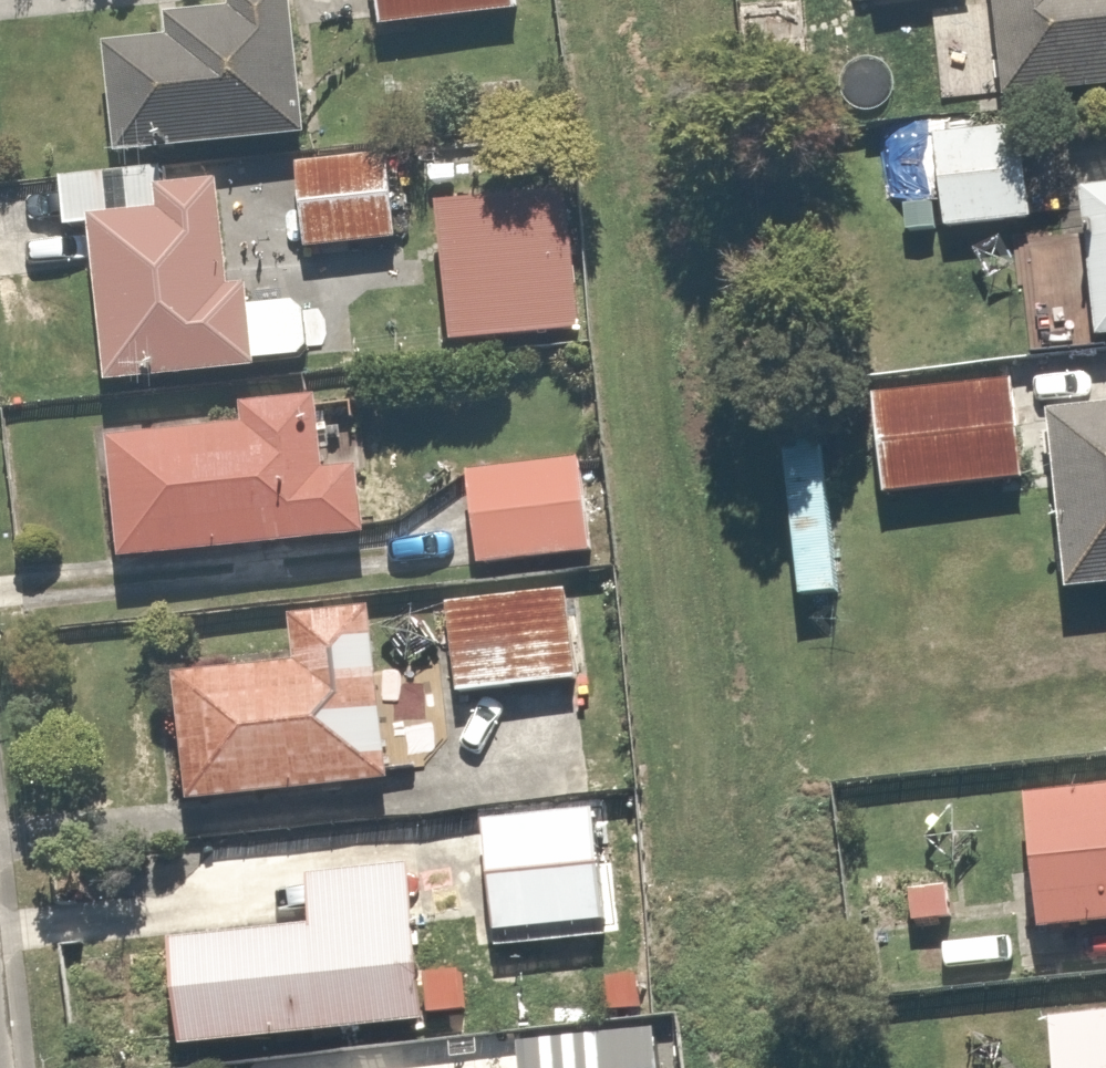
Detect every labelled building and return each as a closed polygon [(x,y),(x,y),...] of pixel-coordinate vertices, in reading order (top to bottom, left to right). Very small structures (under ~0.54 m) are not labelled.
[(359,52),(493,42),(490,0),(355,0),(359,52)] [(852,19),(937,12),(936,0),(850,0),(852,19)] [(975,143),(1105,136),(1105,13),(1062,16),(1061,0),(967,0),(975,143)] [(98,73),(104,181),(279,171),(269,3),(210,6),(212,39),(162,41),(164,69),(98,73)] [(1016,161),(911,165),(915,259),(1020,255),(1016,161)] [(373,186),(276,193),(282,278),(378,272),(373,186)] [(214,311),(208,215),(158,218),(160,247),(76,252),(86,410),(292,398),(288,327),(225,331),(224,311),(214,311)] [(1065,222),(1071,369),(1105,367),(1105,220),(1065,222)] [(985,412),(853,420),(860,528),(991,520),(985,412)] [(80,464),(90,584),(342,563),(334,470),(305,472),(301,418),(196,427),(198,454),(80,464)] [(1025,441),(1035,621),(1105,617),(1105,436),(1025,441)] [(565,478),(455,486),(462,593),(573,585),(565,478)] [(550,627),(433,634),(437,719),(555,712),(550,627)] [(372,814),(365,635),(274,638),(276,692),(162,697),(167,821),(372,814)] [(1016,818),(1028,949),(1105,941),(1105,809),(1016,818)] [(583,849),(470,854),(475,959),(587,955),(583,849)] [(163,1067),(167,1067),(404,1056),(396,903),(299,908),(302,964),(158,972),(163,1067)] [(915,911),(878,913),(879,943),(916,942),(915,911)] [(1044,1054),(1045,1067),(1105,1067),(1105,1050),(1044,1054)]
